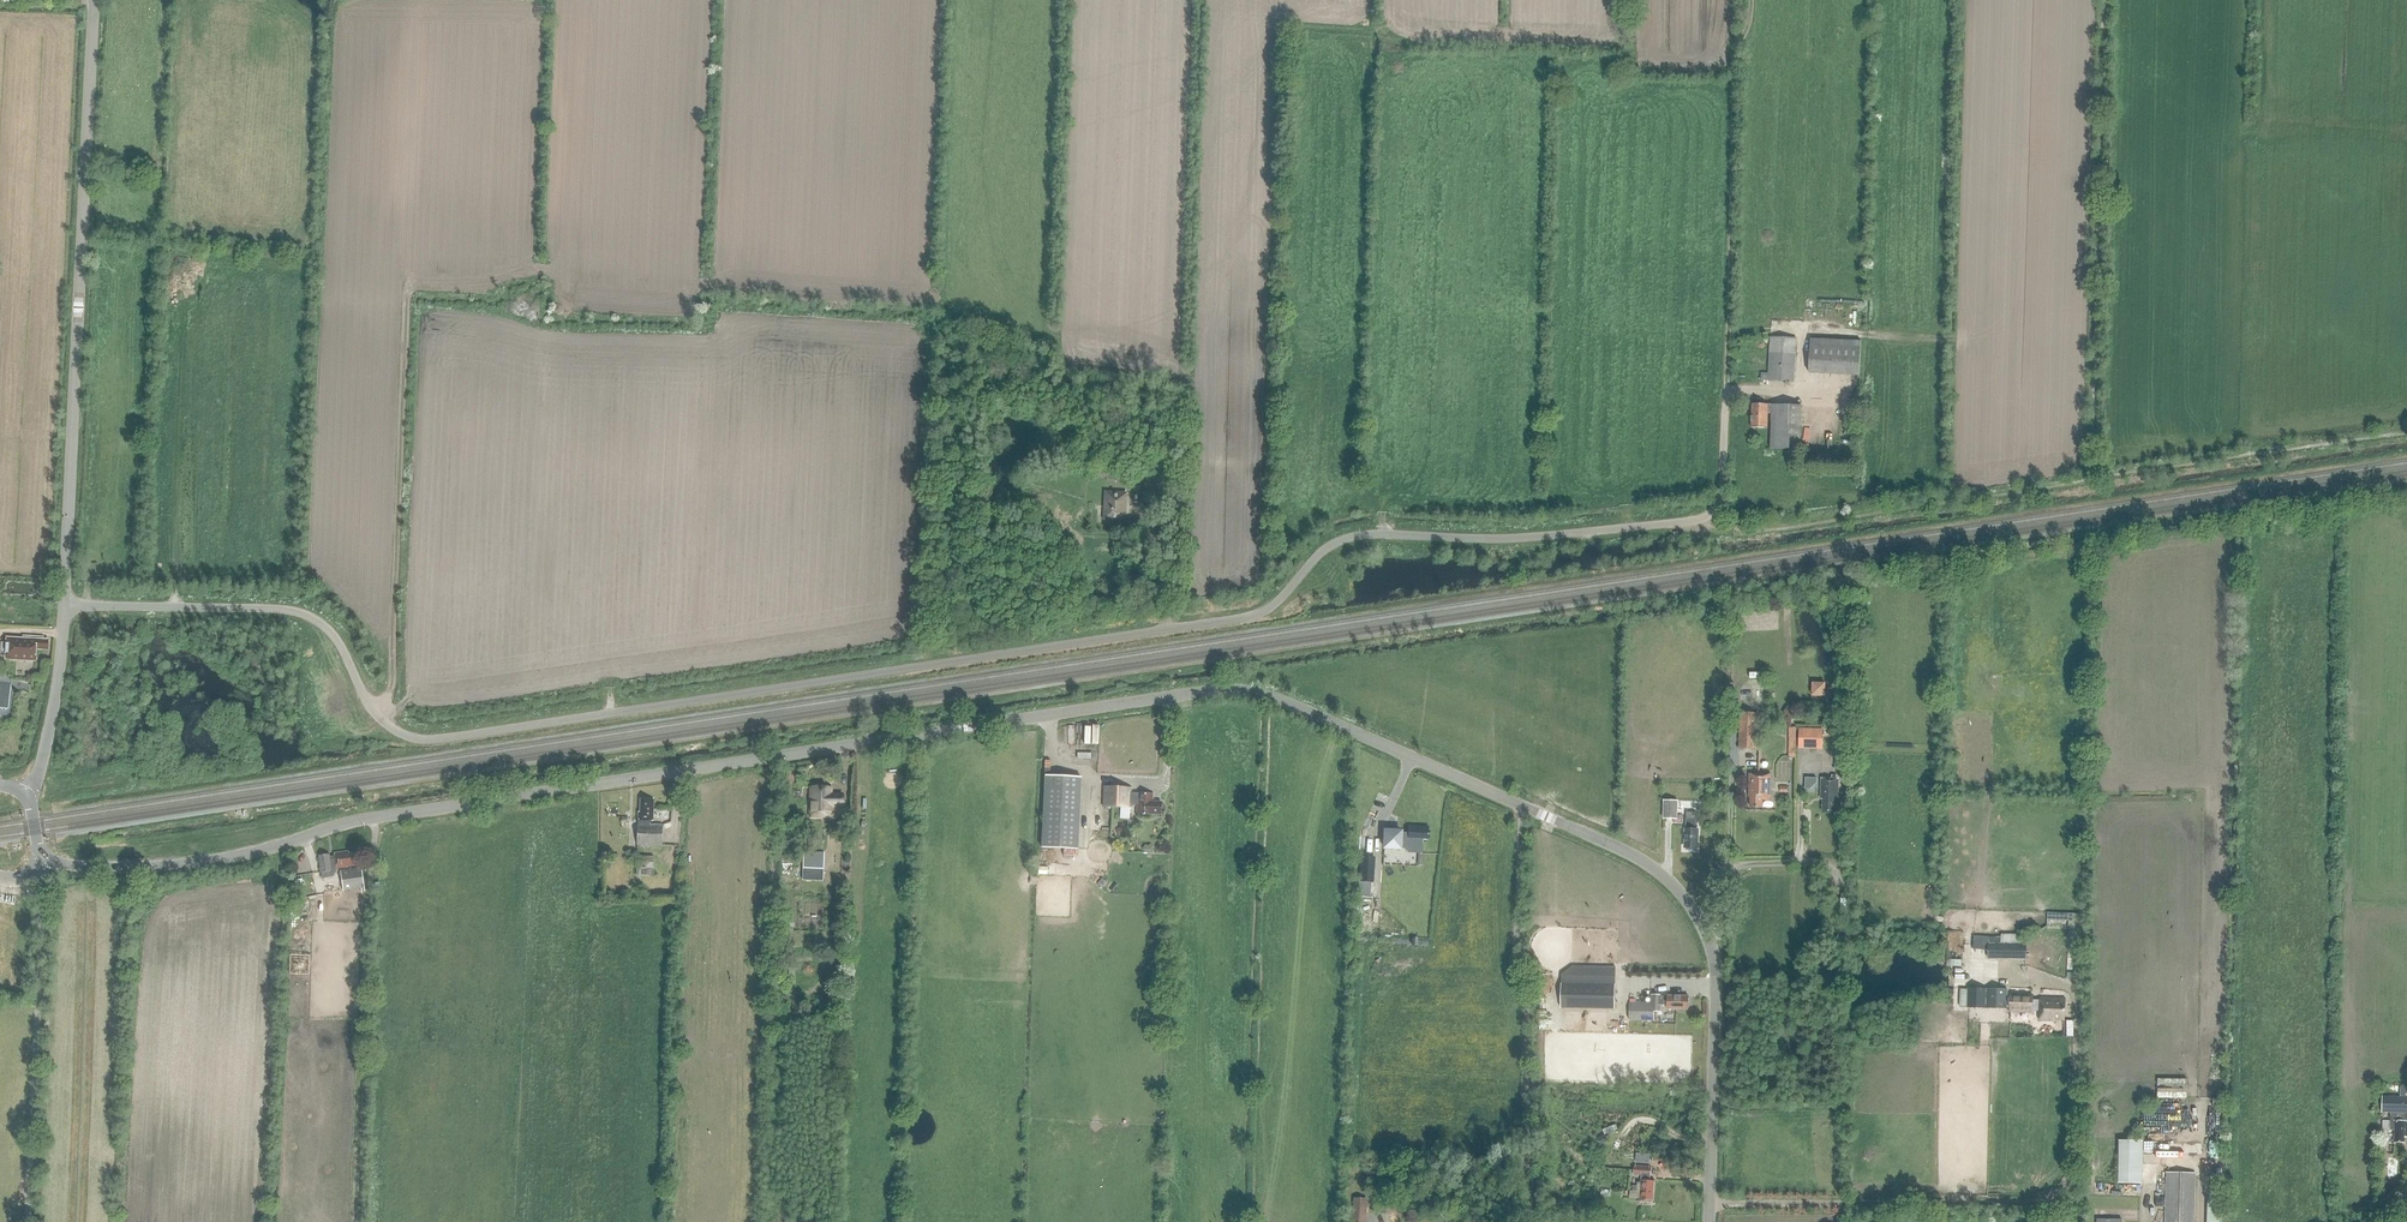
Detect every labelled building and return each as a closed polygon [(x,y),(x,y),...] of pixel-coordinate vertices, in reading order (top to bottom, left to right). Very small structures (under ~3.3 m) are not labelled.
[(1761,380),(1794,382),(1796,338),(1770,337),(1768,373),(1761,373),(1761,380)] [(1861,374),(1862,339),(1811,338),(1810,372),(1861,374)] [(1767,428),(1767,413),(1771,413),(1770,448),(1799,449),(1801,406),(1752,404),(1751,427),(1767,428)] [(1104,519),(1124,520),(1125,494),(1105,493),(1104,519)] [(21,660),(35,661),(36,649),(47,649),(48,640),(44,639),(44,637),(22,636),(22,641),(18,641),(18,640),(6,639),(5,659),(17,659),(21,659),(21,660)] [(1825,684),(1813,683),(1812,695),(1824,696),(1825,684)] [(1756,713),(1740,712),(1738,748),(1755,749),(1756,713)] [(1823,729),(1799,729),(1798,748),(1822,749),(1823,729)] [(1834,751),(1834,769),(1849,769),(1849,751),(1834,751)] [(1750,797),(1750,807),(1762,807),(1762,800),(1770,800),(1771,775),(1749,774),(1749,797),(1750,797)] [(1044,776),(1041,848),(1077,850),(1081,778),(1044,776)] [(1805,778),(1805,789),(1810,789),(1816,783),(1816,778),(1805,778)] [(1821,778),(1820,798),(1823,798),(1822,812),(1837,812),(1838,779),(1821,778)] [(1152,802),(1152,793),(1137,793),(1137,794),(1131,794),(1131,788),(1104,787),(1103,807),(1130,808),(1130,804),(1136,804),(1136,814),(1152,814),(1160,814),(1160,802),(1152,802)] [(843,792),(831,792),(831,788),(813,788),(812,800),(811,799),(810,816),(833,817),(833,809),(842,809),(843,792)] [(637,845),(662,845),(662,825),(650,825),(650,821),(652,821),(653,800),(640,799),(640,812),(638,812),(638,824),(637,824),(637,845)] [(1664,800),(1663,818),(1677,819),(1677,801),(1664,800)] [(1698,834),(1698,831),(1697,830),(1697,829),(1695,829),(1696,813),(1686,812),(1686,819),(1685,828),(1684,840),(1685,840),(1685,848),(1687,848),(1687,849),(1694,849),(1694,848),(1696,848),(1697,835),(1698,834)] [(1401,831),(1384,830),(1383,848),(1407,849),(1407,843),(1422,844),(1422,839),(1427,839),(1428,826),(1408,825),(1408,833),(1401,832),(1401,831)] [(329,854),(319,855),(321,872),(322,878),(333,877),(336,871),(336,868),(355,865),(354,853),(349,854),(348,851),(334,853),(334,857),(329,858),(329,854)] [(804,854),(803,880),(822,880),(823,855),(804,854)] [(636,856),(636,875),(653,875),(653,856),(636,856)] [(1374,858),(1360,857),(1359,882),(1372,883),(1374,858)] [(340,870),(343,891),(364,888),(361,867),(340,870)] [(2067,979),(2081,980),(2083,914),(2047,913),(2047,920),(2069,921),(2068,937),(2076,938),(2074,973),(2067,973),(2067,979)] [(2026,959),(2026,944),(1988,943),(1988,949),(1988,959),(2026,959)] [(1560,1008),(1614,1009),(1615,985),(1561,984),(1560,1008)] [(1985,1008),(1985,990),(1968,989),(1968,990),(1961,989),(1960,1007),(1967,1008),(1985,1008)] [(1987,990),(1986,1008),(2006,1009),(2006,1008),(2009,1008),(2010,997),(2007,997),(2007,990),(1987,990)] [(1688,1001),(1688,996),(1667,996),(1660,996),(1660,995),(1651,995),(1651,1003),(1629,1003),(1629,1020),(1654,1021),(1654,1012),(1660,1012),(1660,1005),(1667,1005),(1667,1009),(1688,1010),(1688,1008),(1688,1007),(1689,1002),(1688,1001)] [(2040,1000),(2032,1000),(2032,995),(2010,995),(2009,1012),(2031,1012),(2032,1010),(2039,1011),(2039,1020),(2054,1021),(2055,1017),(2064,1018),(2065,998),(2040,998),(2040,1000)] [(2073,1028),(2065,1028),(2065,1037),(2073,1037),(2073,1028)] [(2159,1078),(2159,1097),(2187,1097),(2188,1078),(2159,1078)] [(2406,1137),(2406,1086),(2400,1086),(2400,1096),(2382,1096),(2381,1112),(2390,1112),(2390,1120),(2382,1120),(2382,1130),(2394,1130),(2394,1142),(2404,1142),(2404,1137),(2406,1137)] [(1604,1135),(1597,1138),(1600,1144),(1607,1141),(1604,1135)] [(2120,1139),(2120,1183),(2144,1183),(2145,1140),(2120,1139)] [(1652,1162),(1651,1152),(1638,1152),(1638,1162),(1652,1162)] [(1651,1164),(1638,1165),(1639,1179),(1652,1178),(1651,1164)] [(2195,1173),(2166,1172),(2164,1221),(2193,1221),(2195,1173)] [(1639,1198),(1639,1200),(1653,1201),(1654,1180),(1640,1179),(1640,1182),(1626,1180),(1625,1197),(1639,1198)] [(1367,1198),(1352,1197),(1350,1221),(1365,1221),(1367,1198)] [(2222,1199),(2208,1198),(2207,1221),(2221,1221),(2222,1199)]
